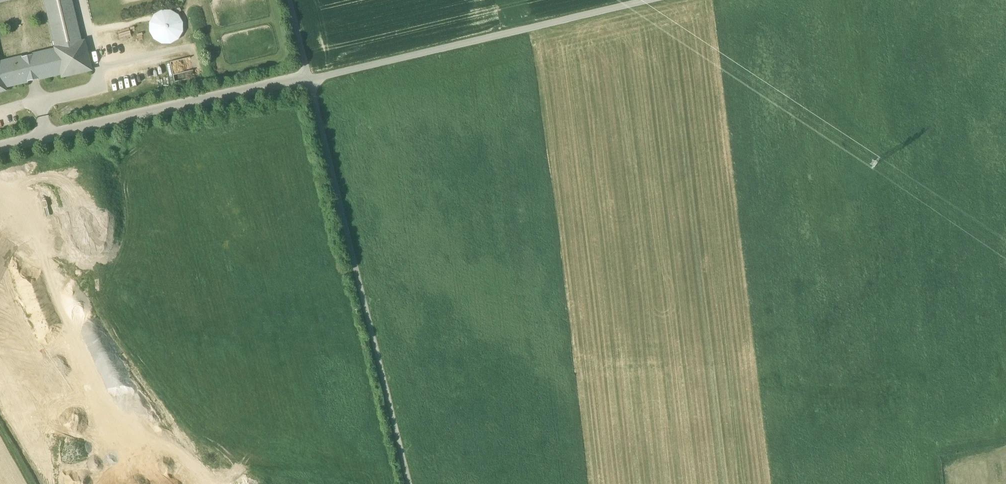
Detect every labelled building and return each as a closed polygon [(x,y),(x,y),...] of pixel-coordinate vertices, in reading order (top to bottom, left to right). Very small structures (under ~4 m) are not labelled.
[(56,48),(81,43),(71,0),(45,0),(56,48)] [(163,10),(155,14),(150,21),(151,31),(155,38),(162,43),(172,43),(180,39),(183,31),(184,22),(179,14),(172,10),(163,10)] [(0,62),(0,91),(5,90),(4,87),(62,74),(63,76),(90,69),(84,42),(81,43),(56,48),(57,49),(0,62)] [(175,80),(194,78),(191,58),(173,60),(175,80)]
